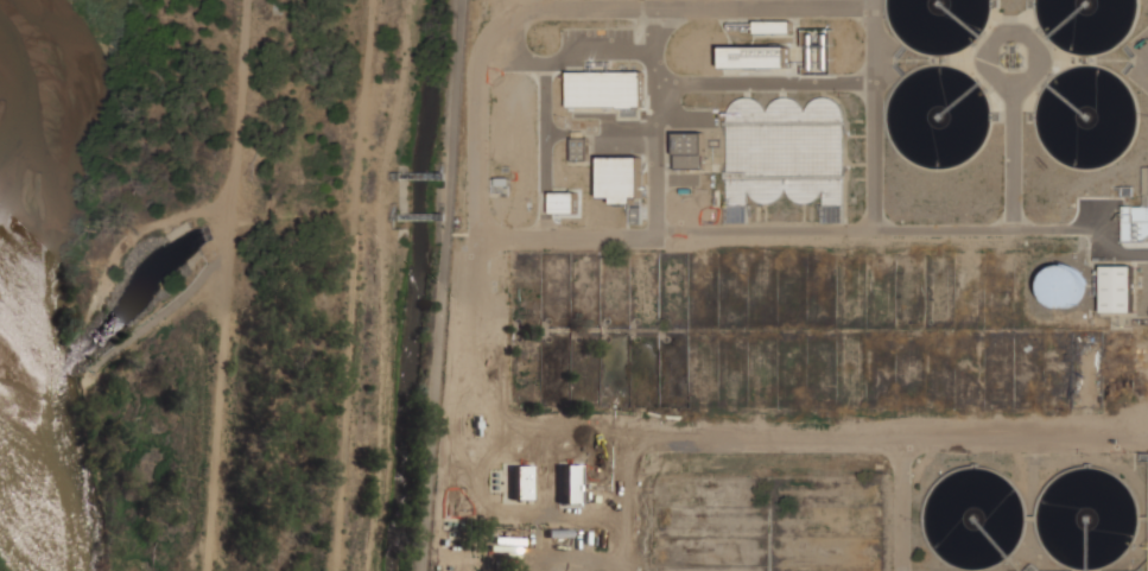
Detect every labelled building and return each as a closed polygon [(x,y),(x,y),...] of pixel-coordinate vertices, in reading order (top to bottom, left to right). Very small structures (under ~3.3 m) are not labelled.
[(788,65),(788,45),(724,45),(724,65),(788,65)] [(569,106),(645,106),(645,70),(569,70),(569,106)] [(727,201),(820,199),(820,222),(845,221),(843,100),(800,100),(800,99),(762,99),(762,96),(725,97),(727,201)] [(704,131),(674,131),(674,167),(704,167),(704,131)] [(586,159),(586,135),(571,135),(571,159),(586,159)] [(601,197),(614,197),(614,203),(629,202),(630,222),(642,222),(642,154),(601,156),(601,197)] [(509,176),(491,176),(491,191),(509,191),(509,176)] [(578,191),(553,190),(553,212),(577,212),(578,191)] [(1147,238),(1147,205),(1123,205),(1122,238),(1147,238)] [(1087,286),(1087,278),(1085,271),(1080,265),(1073,261),(1066,259),(1058,260),(1051,262),(1045,268),(1041,275),(1040,284),(1041,292),(1045,299),(1051,304),(1059,307),(1067,307),(1074,305),(1082,300),(1086,293),(1087,286)] [(1102,311),(1134,311),(1134,264),(1102,264),(1102,311)] [(514,500),(533,500),(533,464),(514,464),(514,500)]
